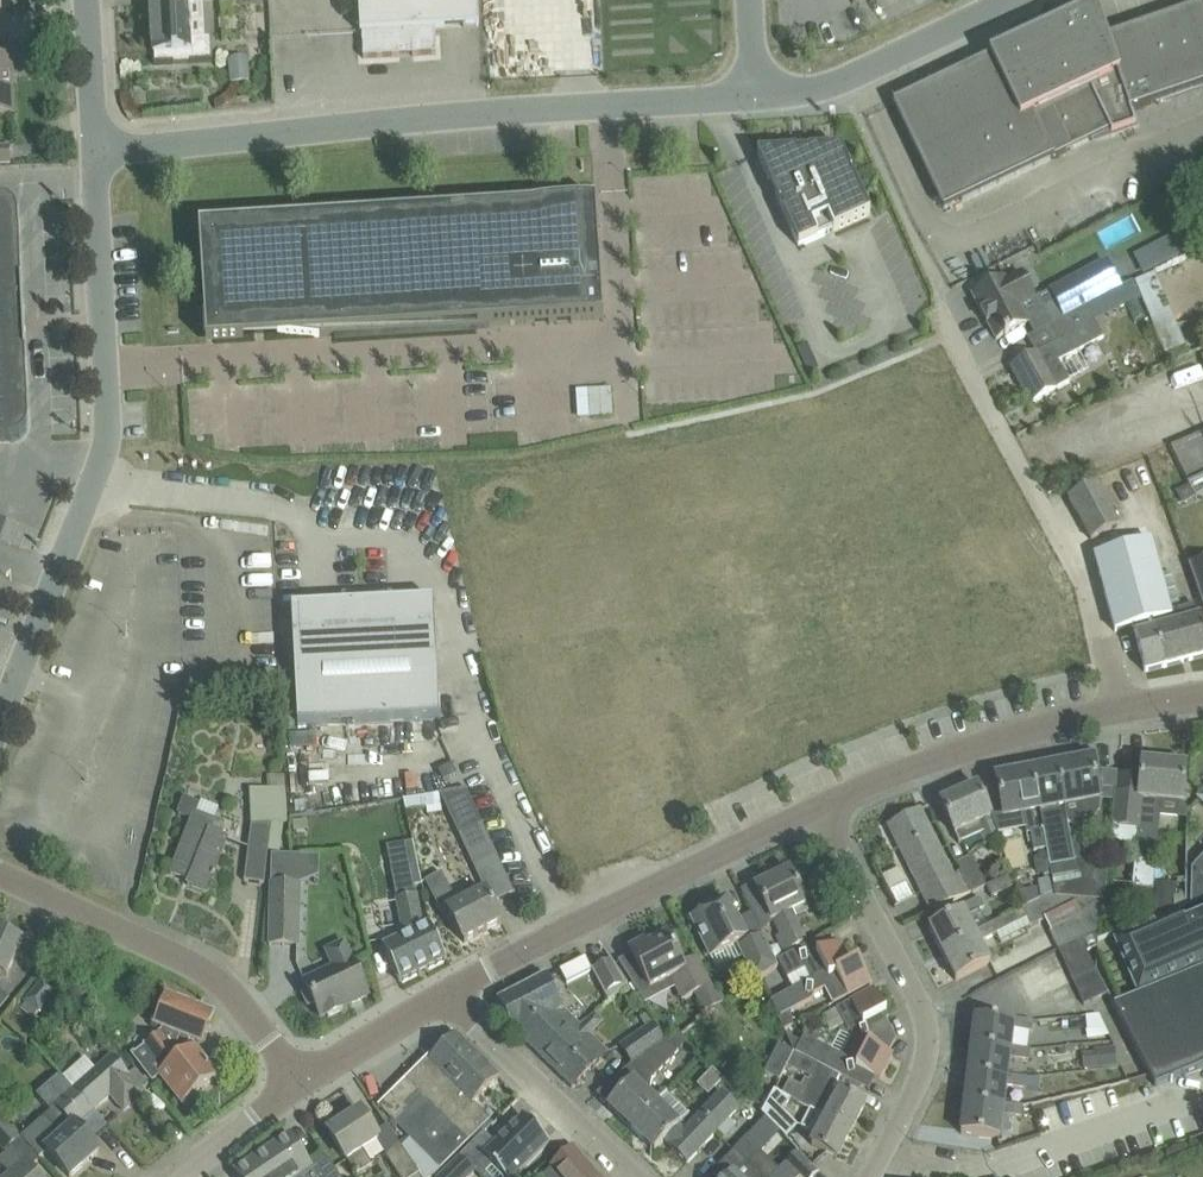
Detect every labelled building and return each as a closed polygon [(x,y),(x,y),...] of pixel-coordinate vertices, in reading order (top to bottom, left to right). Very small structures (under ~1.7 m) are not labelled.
[(435,29),(479,26),(477,0),(358,0),(360,33),(362,33),(363,58),(436,54),(435,29)] [(155,64),(211,61),(209,39),(191,40),(189,2),(151,3),(153,53),(155,53),(155,64)] [(1202,86),(1202,6),(1105,40),(1131,111),(1202,86)] [(1085,23),(1080,13),(1049,28),(1050,30),(894,104),(894,106),(944,210),(962,202),(1110,131),(1111,135),(1136,126),(1131,111),(1105,40),(1097,17),(1085,23)] [(534,75),(532,26),(485,28),(487,76),(534,75)] [(10,58),(0,58),(0,116),(13,115),(10,58)] [(230,84),(250,81),(248,62),(228,65),(230,84)] [(10,166),(9,145),(0,146),(0,166),(10,166)] [(834,231),(870,215),(841,150),(757,155),(799,247),(825,235),(825,234),(833,230),(834,231)] [(598,202),(578,203),(311,220),(272,229),(210,236),(211,257),(205,311),(207,343),(245,341),(244,328),(321,336),(604,319),(602,286),(586,256),(582,256),(580,227),(599,226),(598,202)] [(11,442),(20,440),(26,433),(28,425),(25,357),(26,357),(22,287),(21,287),(20,255),(19,235),(18,219),(15,211),(9,205),(0,203),(0,443),(11,442)] [(1172,237),(1133,257),(1143,275),(1182,255),(1172,237)] [(1077,291),(1055,302),(1064,319),(1085,307),(1106,296),(1120,288),(1112,272),(1106,262),(1072,280),(1077,291)] [(1004,279),(973,296),(996,340),(1004,336),(1005,338),(1009,336),(1008,334),(1032,321),(1024,305),(1035,299),(1021,273),(1006,281),(1004,279)] [(1165,355),(1186,347),(1155,273),(1135,281),(1165,355)] [(1120,288),(1106,296),(1114,311),(1141,297),(1133,282),(1132,281),(1120,288)] [(1058,363),(1103,338),(1085,307),(1064,319),(1051,326),(1059,343),(1012,369),(1019,382),(1021,381),(1033,403),(1069,383),(1058,363)] [(1170,446),(1197,499),(1202,496),(1202,430),(1170,446)] [(1091,541),(1119,526),(1096,483),(1068,497),(1091,541)] [(1176,491),(1183,504),(1195,497),(1188,485),(1176,491)] [(1151,540),(1094,556),(1115,632),(1133,627),(1145,673),(1202,657),(1202,623),(1201,616),(1197,617),(1194,606),(1170,613),(1170,610),(1167,598),(1163,586),(1160,574),(1151,540)] [(1189,566),(1202,605),(1202,561),(1189,566)] [(1169,572),(1160,574),(1163,586),(1173,584),(1169,572)] [(1173,584),(1163,586),(1167,598),(1176,596),(1173,584)] [(1176,596),(1167,598),(1170,610),(1179,608),(1176,596)] [(298,729),(440,721),(434,603),(292,610),(298,729)] [(1101,777),(1097,754),(1097,752),(1077,756),(1075,762),(1056,766),(1054,763),(1033,767),(1032,771),(1031,771),(1039,812),(1041,812),(1047,847),(1048,853),(1052,875),(1056,892),(1057,896),(1102,902),(1104,902),(1106,887),(1108,887),(1110,866),(1091,863),(1084,824),(1089,822),(1095,819),(1100,811),(1101,805),(1100,799),(1095,778),(1101,777)] [(1140,797),(1116,795),(1113,830),(1138,832),(1135,858),(1156,860),(1159,828),(1154,827),(1158,801),(1183,804),(1186,767),(1180,767),(1179,763),(1177,758),(1173,756),(1168,758),(1165,761),(1163,765),(1143,763),(1140,797)] [(457,775),(452,764),(438,771),(443,782),(457,775)] [(1047,847),(1041,812),(1039,812),(1031,771),(996,778),(1004,818),(1023,814),(1027,833),(1031,832),(1035,849),(1047,847)] [(998,837),(990,818),(992,817),(978,786),(941,802),(959,843),(962,842),(980,835),(983,843),(998,837)] [(252,826),(245,881),(265,883),(269,850),(272,823),(284,823),(287,823),(285,788),(268,789),(250,790),(252,826)] [(439,794),(457,836),(486,891),(459,906),(442,873),(425,882),(431,894),(442,915),(448,912),(464,943),(502,923),(492,904),(515,894),(505,872),(482,822),(481,819),(466,789),(439,794)] [(214,879),(216,873),(230,839),(221,835),(226,825),(197,813),(201,804),(184,798),(178,814),(192,820),(171,874),(190,881),(188,886),(206,893),(212,878),(214,879)] [(954,877),(931,832),(921,811),(888,827),(931,912),(971,892),(961,874),(954,877)] [(390,962),(400,983),(447,960),(436,939),(429,925),(422,928),(415,897),(413,887),(421,885),(412,842),(385,847),(391,871),(396,898),(405,937),(383,948),(390,962)] [(972,894),(986,886),(972,856),(956,864),(961,874),(971,892),(972,894)] [(1153,891),(1156,860),(1135,858),(1133,889),(1153,891)] [(1192,870),(1191,904),(1202,899),(1202,858),(1192,870)] [(899,906),(916,898),(900,868),(884,876),(899,906)] [(806,942),(791,912),(806,904),(789,871),(771,880),(772,881),(756,889),(763,904),(755,909),(765,930),(773,926),(772,924),(774,923),(780,935),(776,937),(784,953),(806,942)] [(1008,876),(987,887),(992,897),(1014,887),(1008,876)] [(298,946),(299,923),(300,883),(271,883),(270,946),(298,946)] [(1152,919),(1175,910),(1177,884),(1156,883),(1155,905),(1153,905),(1152,919)] [(1102,902),(1098,901),(1057,896),(1056,892),(993,924),(974,933),(976,938),(943,955),(956,981),(977,970),(990,964),(979,943),(996,934),(998,934),(1027,918),(1032,927),(1044,920),(1051,933),(1050,934),(1058,951),(1098,931),(1102,902)] [(976,938),(974,933),(966,917),(985,908),(979,897),(960,906),(963,912),(929,929),(943,955),(976,938)] [(695,913),(695,918),(692,919),(711,959),(738,946),(748,967),(754,981),(778,965),(770,950),(752,913),(750,913),(751,914),(737,921),(727,902),(707,911),(704,909),(695,913)] [(1186,926),(1180,914),(1179,912),(1113,940),(1117,949),(1119,948),(1135,987),(1133,988),(1137,997),(1156,991),(1202,971),(1202,918),(1186,926)] [(23,941),(0,931),(0,974),(6,977),(13,963),(23,941)] [(1087,953),(1098,948),(1098,931),(1058,951),(1066,966),(1088,955),(1087,953)] [(682,965),(667,937),(647,947),(644,943),(629,951),(649,988),(670,978),(682,1000),(694,994),(704,1013),(721,1004),(697,958),(682,965)] [(851,965),(839,943),(827,950),(821,938),(779,961),(789,978),(806,969),(812,980),(815,985),(851,965)] [(351,962),(343,945),(328,953),(335,969),(305,983),(321,1018),(327,1015),(328,1018),(343,1011),(342,1008),(368,996),(352,961),(351,962)] [(1066,966),(1073,981),(1096,970),(1088,955),(1066,966)] [(559,966),(565,980),(590,969),(584,956),(559,966)] [(627,985),(611,961),(594,970),(609,1000),(627,985)] [(871,985),(859,961),(851,965),(815,985),(812,980),(793,990),(771,1002),(778,1019),(787,1014),(812,1001),(814,995),(825,989),(834,1005),(871,985)] [(1096,970),(1073,981),(1085,1005),(1108,994),(1096,970)] [(1116,1008),(1156,1086),(1202,1066),(1202,971),(1156,991),(1137,997),(1116,1008)] [(564,1012),(557,998),(546,977),(499,1001),(516,1035),(541,1059),(570,1030),(573,1034),(581,1026),(566,1011),(564,1012)] [(26,1002),(20,1009),(32,1019),(38,1012),(39,1013),(57,991),(43,979),(24,1001),(26,1002)] [(852,1036),(888,1054),(895,1040),(884,1019),(885,1014),(887,1014),(874,990),(836,1010),(848,1033),(850,1032),(852,1036)] [(202,1045),(215,1014),(166,995),(154,1025),(163,1029),(181,1036),(202,1045)] [(794,1027),(787,1014),(778,1019),(784,1031),(792,1027),(793,1028),(794,1027)] [(1011,1023),(975,1019),(972,1048),(1009,1052),(1010,1047),(1012,1031),(1033,1033),(1034,1022),(1012,1019),(1011,1023)] [(647,1029),(621,1047),(634,1065),(663,1039),(653,1024),(647,1029)] [(573,1034),(570,1030),(541,1059),(573,1089),(589,1072),(609,1052),(591,1035),(581,1026),(573,1034)] [(810,1037),(819,1039),(821,1029),(811,1027),(810,1037)] [(491,1121),(474,1104),(499,1079),(453,1034),(378,1108),(410,1140),(402,1147),(401,1146),(422,1176),(433,1176),(435,1176),(440,1171),(491,1121)] [(154,1056),(142,1066),(154,1080),(159,1075),(168,1086),(183,1105),(218,1078),(194,1047),(179,1059),(160,1035),(146,1046),(154,1056)] [(625,1090),(608,1107),(633,1131),(658,1104),(656,1102),(660,1099),(650,1089),(651,1080),(687,1042),(680,1035),(667,1045),(666,1042),(663,1039),(634,1065),(615,1080),(625,1090)] [(787,1036),(794,1053),(802,1043),(787,1036)] [(893,1056),(888,1054),(852,1036),(842,1056),(805,1037),(802,1043),(794,1053),(797,1054),(813,1063),(817,1065),(840,1077),(848,1080),(854,1068),(880,1081),(893,1056)] [(788,1066),(794,1053),(780,1045),(766,1072),(780,1080),(788,1066)] [(972,1048),(968,1076),(1006,1081),(1007,1076),(1009,1060),(1028,1062),(1030,1050),(1010,1047),(1009,1052),(972,1048)] [(794,1053),(788,1066),(794,1069),(806,1076),(810,1078),(817,1065),(813,1063),(797,1054),(794,1053)] [(85,1058),(63,1078),(75,1091),(20,1139),(38,1160),(47,1152),(69,1176),(71,1176),(99,1152),(76,1127),(110,1096),(125,1111),(144,1094),(128,1076),(112,1058),(97,1071),(85,1058)] [(968,1076),(965,1104),(981,1106),(1002,1109),(1003,1104),(1005,1088),(1039,1092),(1041,1080),(1007,1076),(1006,1081),(968,1076)] [(782,1094),(791,1100),(800,1105),(811,1111),(851,1132),(865,1106),(844,1095),(842,1093),(837,1102),(829,1097),(831,1093),(812,1083),(808,1081),(805,1079),(801,1087),(789,1080),(782,1094)] [(775,1091),(763,1114),(766,1118),(771,1123),(780,1132),(792,1120),(784,1112),(791,1100),(782,1094),(775,1091)] [(658,1104),(633,1131),(655,1151),(664,1141),(665,1142),(679,1127),(681,1126),(680,1125),(690,1113),(667,1092),(658,1104)] [(679,1127),(665,1142),(670,1147),(670,1148),(687,1165),(703,1147),(739,1109),(723,1093),(685,1133),(679,1127)] [(965,1104),(961,1134),(999,1138),(1002,1116),(1021,1118),(1023,1107),(1003,1104),(1002,1109),(981,1106),(965,1104)] [(811,1111),(802,1127),(819,1136),(814,1146),(816,1148),(837,1159),(851,1132),(811,1111)] [(371,1164),(362,1150),(378,1140),(360,1112),(328,1133),(347,1161),(348,1160),(357,1174),(371,1164)] [(544,1114),(505,1146),(530,1174),(567,1141),(544,1114)] [(19,1139),(0,1117),(0,1146),(9,1156),(2,1162),(0,1159),(0,1176),(35,1176),(28,1169),(38,1160),(20,1139),(19,1139)] [(254,1160),(257,1164),(255,1166),(262,1175),(272,1170),(276,1176),(339,1176),(324,1154),(310,1163),(291,1135),(254,1160)] [(496,1152),(483,1137),(455,1160),(468,1176),(496,1152)] [(729,1176),(773,1176),(780,1170),(760,1151),(761,1150),(748,1137),(726,1160),(736,1170),(729,1176)] [(401,1146),(386,1156),(400,1176),(422,1176),(401,1146)] [(573,1149),(556,1164),(541,1176),(598,1176),(573,1149)] [(797,1153),(780,1171),(780,1170),(773,1176),(823,1176),(797,1153)] [(234,1173),(236,1176),(276,1176),(272,1170),(262,1175),(255,1166),(257,1164),(254,1160),(234,1173)]
